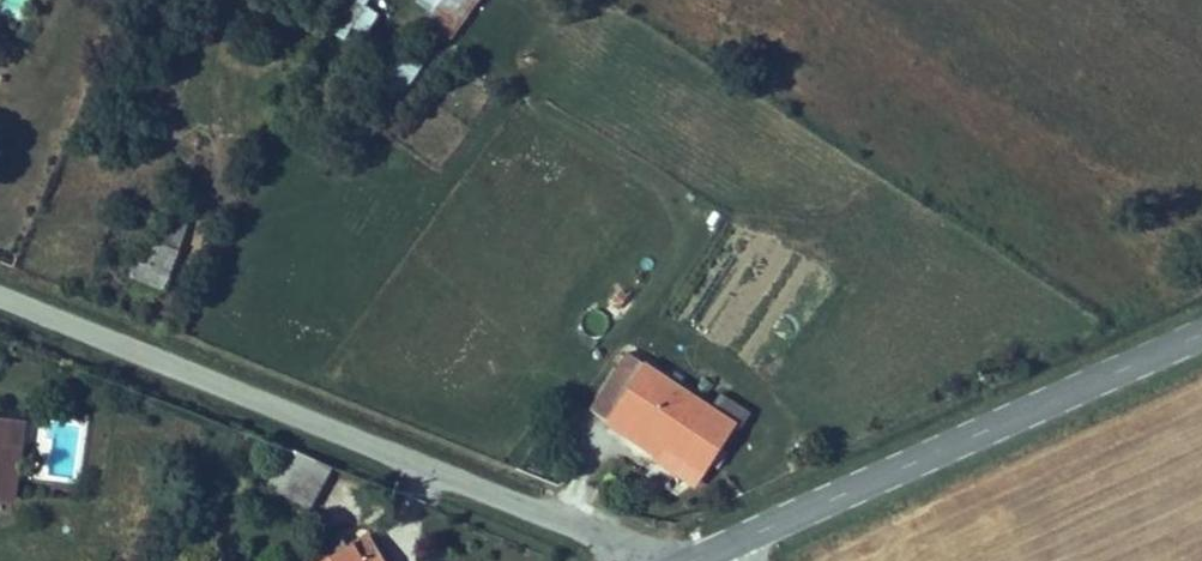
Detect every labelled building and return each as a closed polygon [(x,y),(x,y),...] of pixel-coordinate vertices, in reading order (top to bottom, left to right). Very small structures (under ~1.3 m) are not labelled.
[(373,0),(334,0),(328,32),(367,39),(372,10),(371,10),(373,0)] [(455,37),(479,0),(416,0),(411,8),(455,37)] [(372,83),(402,99),(423,59),(393,43),(372,83)] [(151,240),(137,281),(165,290),(179,249),(151,240)] [(617,347),(579,405),(629,436),(636,424),(677,447),(706,403),(617,347)] [(723,395),(716,405),(743,421),(750,410),(723,395)] [(636,424),(629,436),(667,462),(677,447),(636,424)] [(308,474),(263,452),(243,490),(286,513),(308,474)] [(296,560),(294,560),(362,560),(343,534),(321,546),(296,560)]
